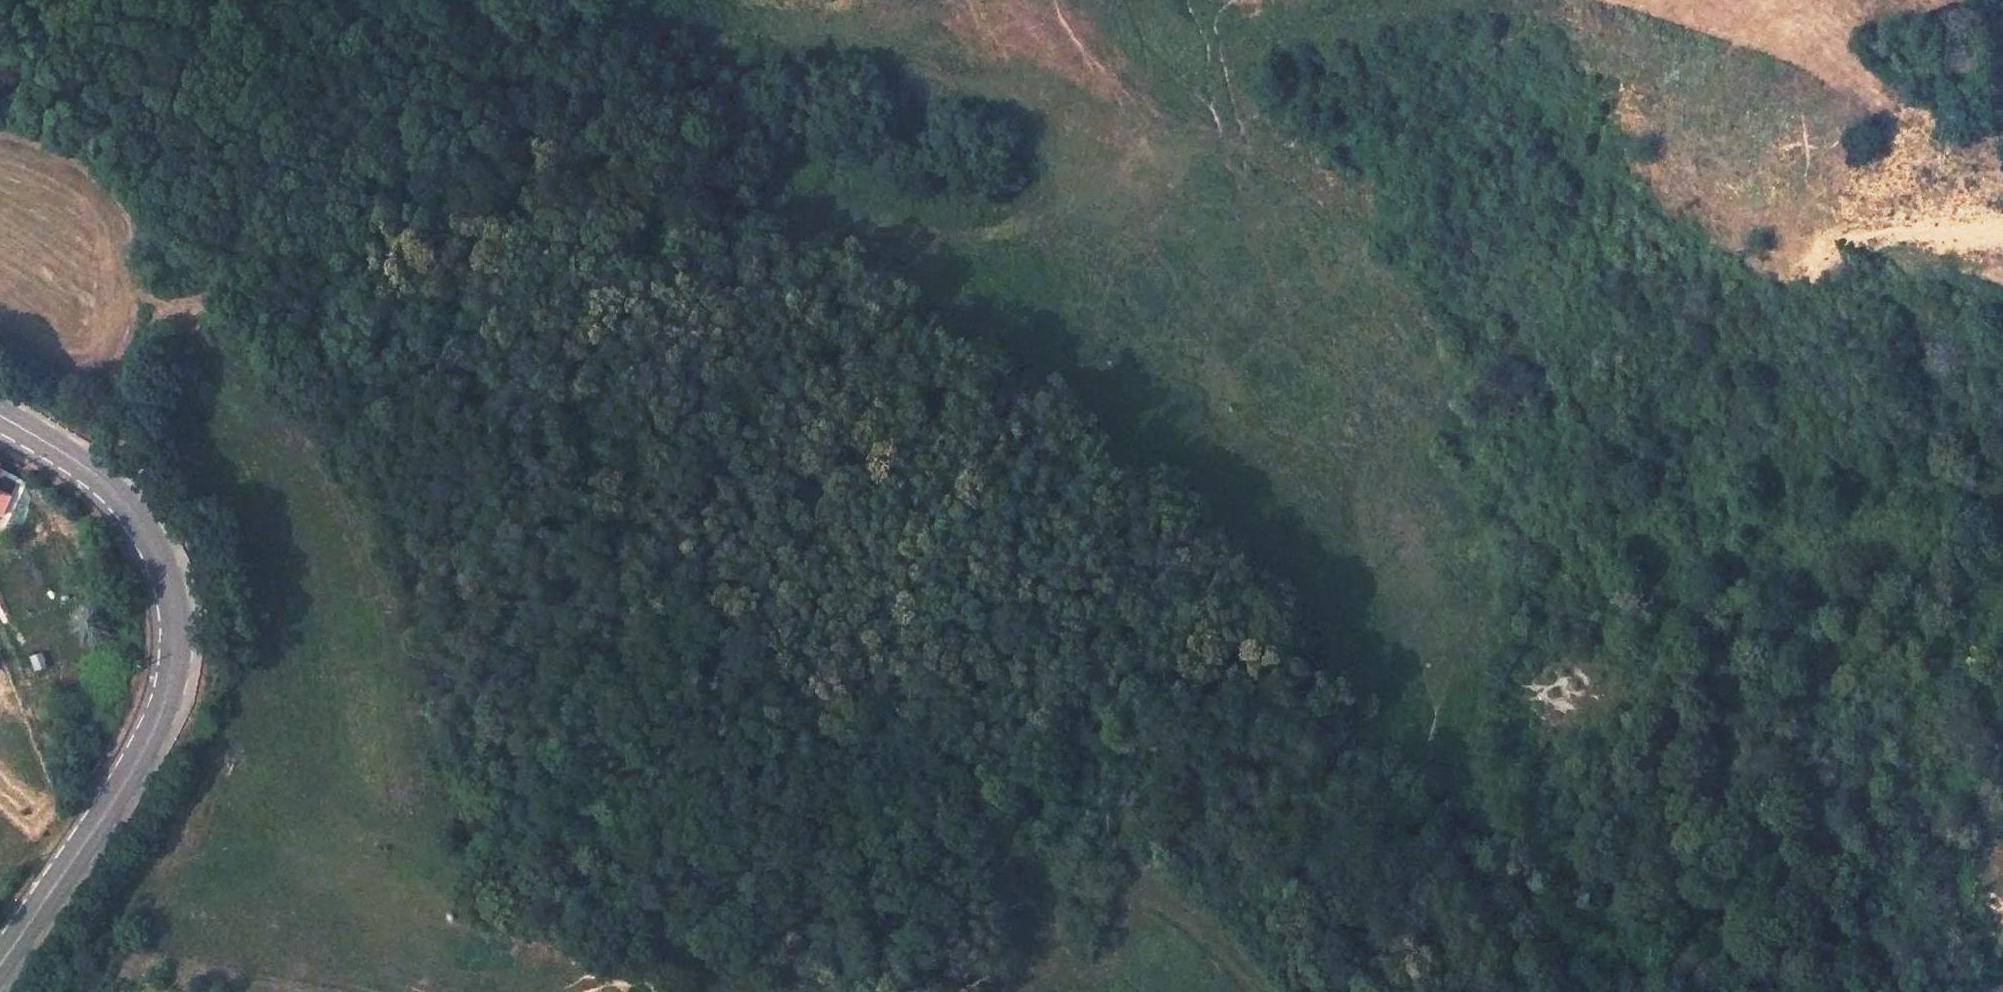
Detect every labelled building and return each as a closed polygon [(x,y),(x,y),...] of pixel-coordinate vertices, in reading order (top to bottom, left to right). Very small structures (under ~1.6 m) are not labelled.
[(10,473),(0,467),(0,517),(9,522),(21,502),(1,489),(10,473)]
